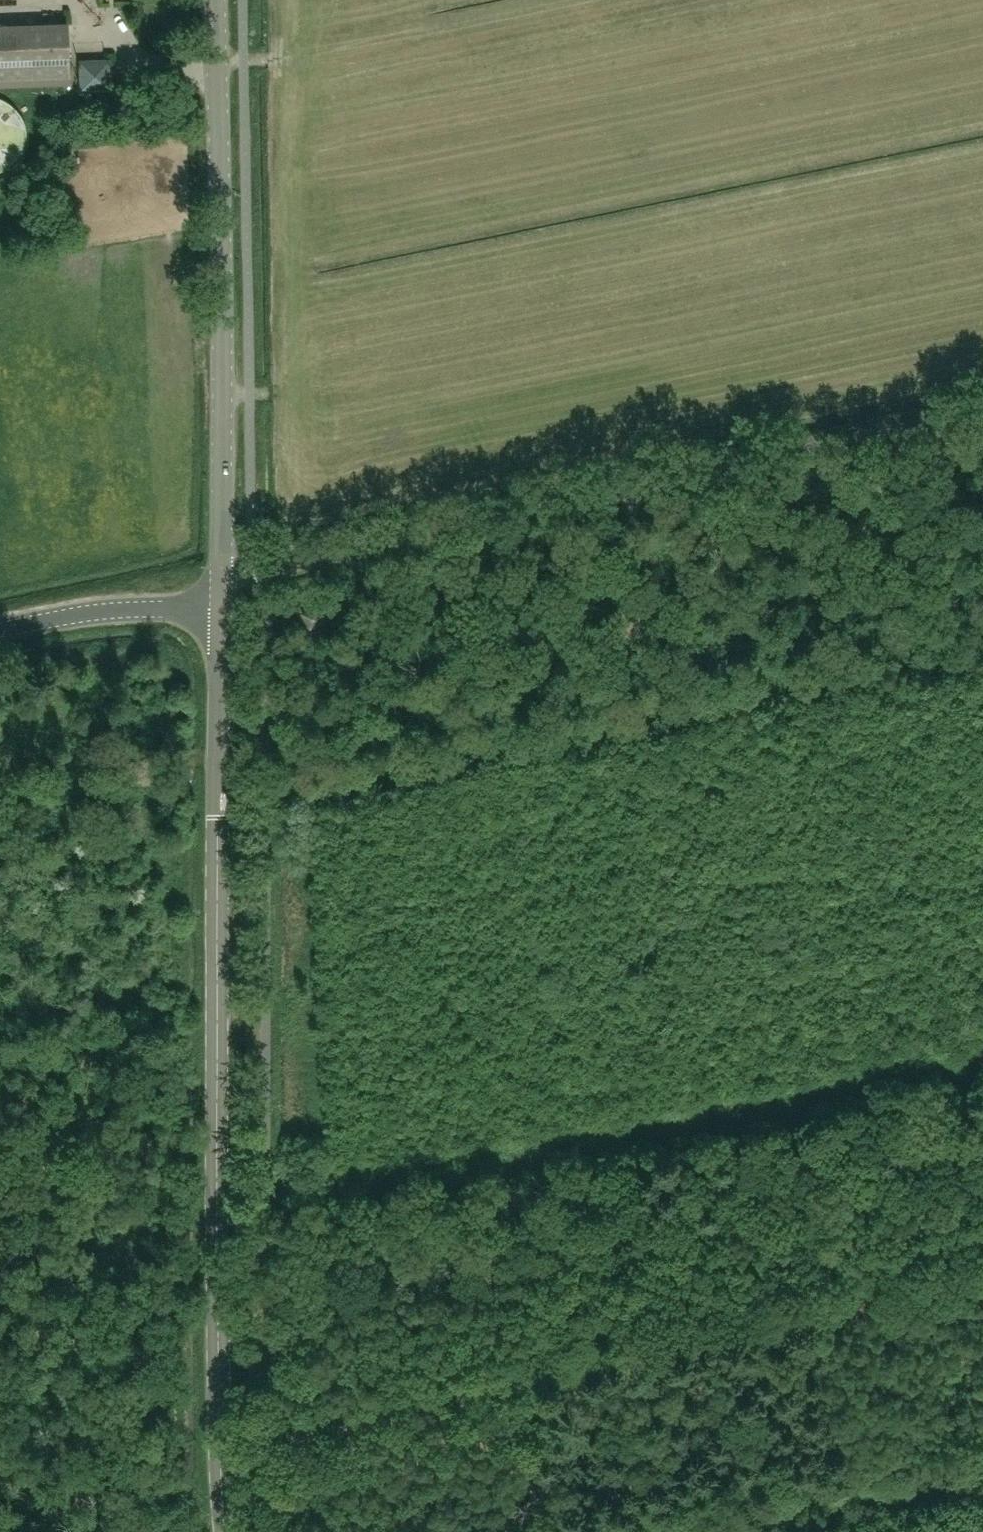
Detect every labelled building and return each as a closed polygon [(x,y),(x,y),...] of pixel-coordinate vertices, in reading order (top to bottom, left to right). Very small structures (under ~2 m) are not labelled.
[(69,84),(67,24),(0,26),(0,86),(69,84)] [(100,54),(100,33),(82,33),(82,54),(100,54)] [(109,58),(77,59),(79,92),(109,92),(109,58)]
